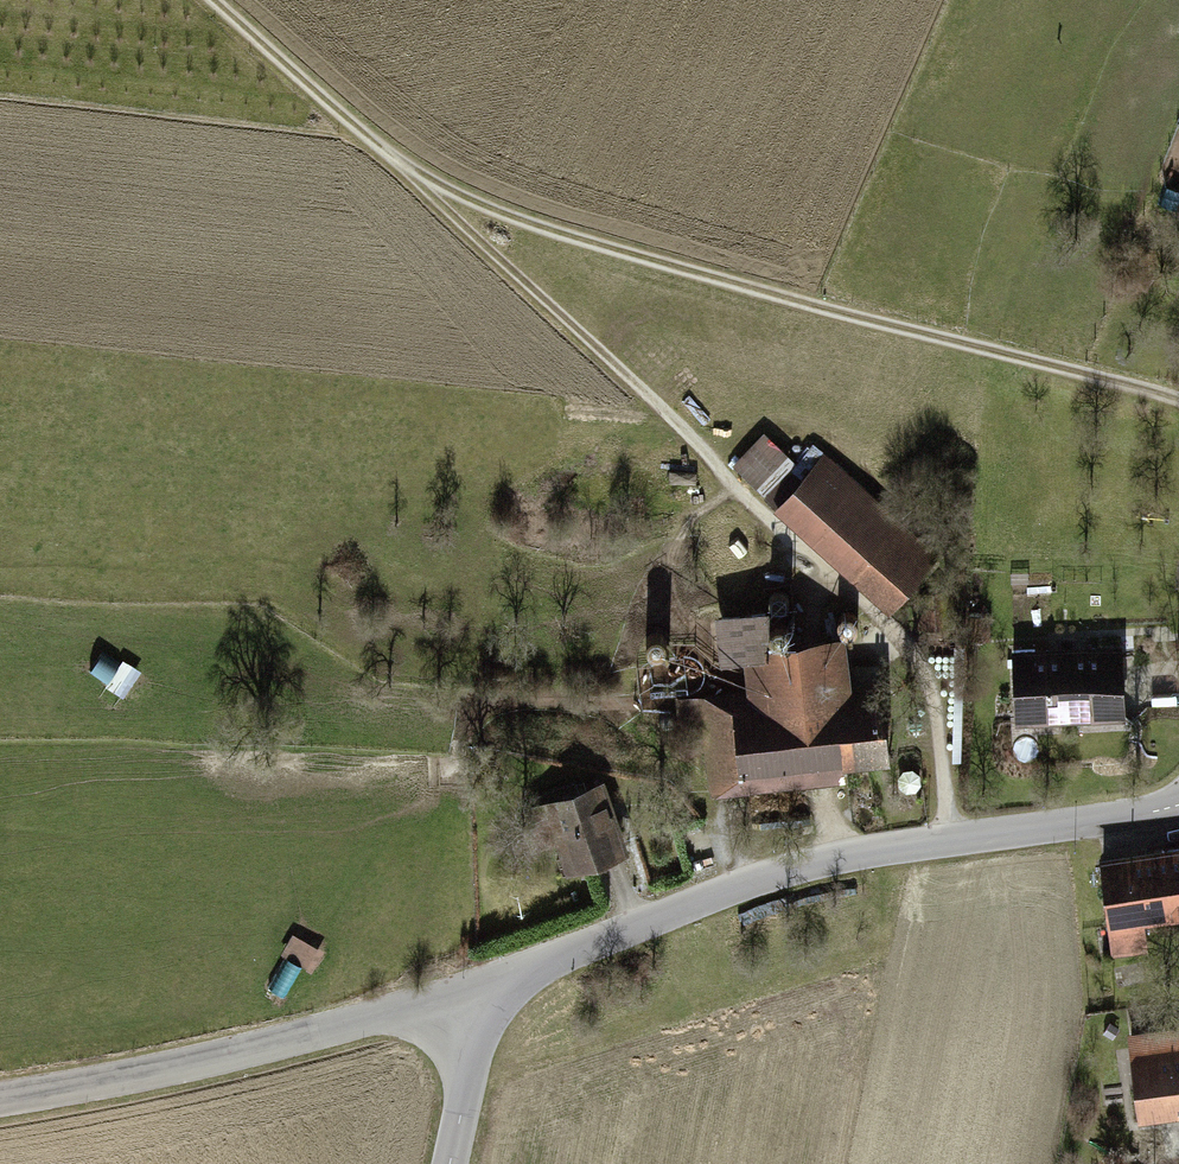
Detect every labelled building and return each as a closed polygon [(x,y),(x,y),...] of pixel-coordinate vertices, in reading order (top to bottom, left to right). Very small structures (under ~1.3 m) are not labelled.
[(734,465),(766,496),(798,464),(766,432),(734,465)] [(827,451),(775,510),(890,610),(941,552),(827,451)] [(705,738),(712,800),(847,786),(845,766),(890,761),(882,683),(852,686),(847,634),(772,642),(769,609),(716,614),(721,660),(744,657),(747,690),(676,697),(681,741),(705,738)] [(1121,641),(1067,644),(1072,721),(1126,718),(1121,641)] [(1017,724),(1072,721),(1067,644),(1012,647),(1017,724)] [(884,665),(853,667),(854,683),(885,681),(884,665)] [(540,803),(567,873),(631,848),(604,778),(540,803)] [(1113,960),(1154,954),(1150,922),(1178,919),(1178,848),(1100,858),(1113,960)] [(1134,1064),(1178,1058),(1178,1032),(1131,1038),(1134,1064)] [(1134,1064),(1141,1114),(1178,1109),(1178,1058),(1134,1064)]
